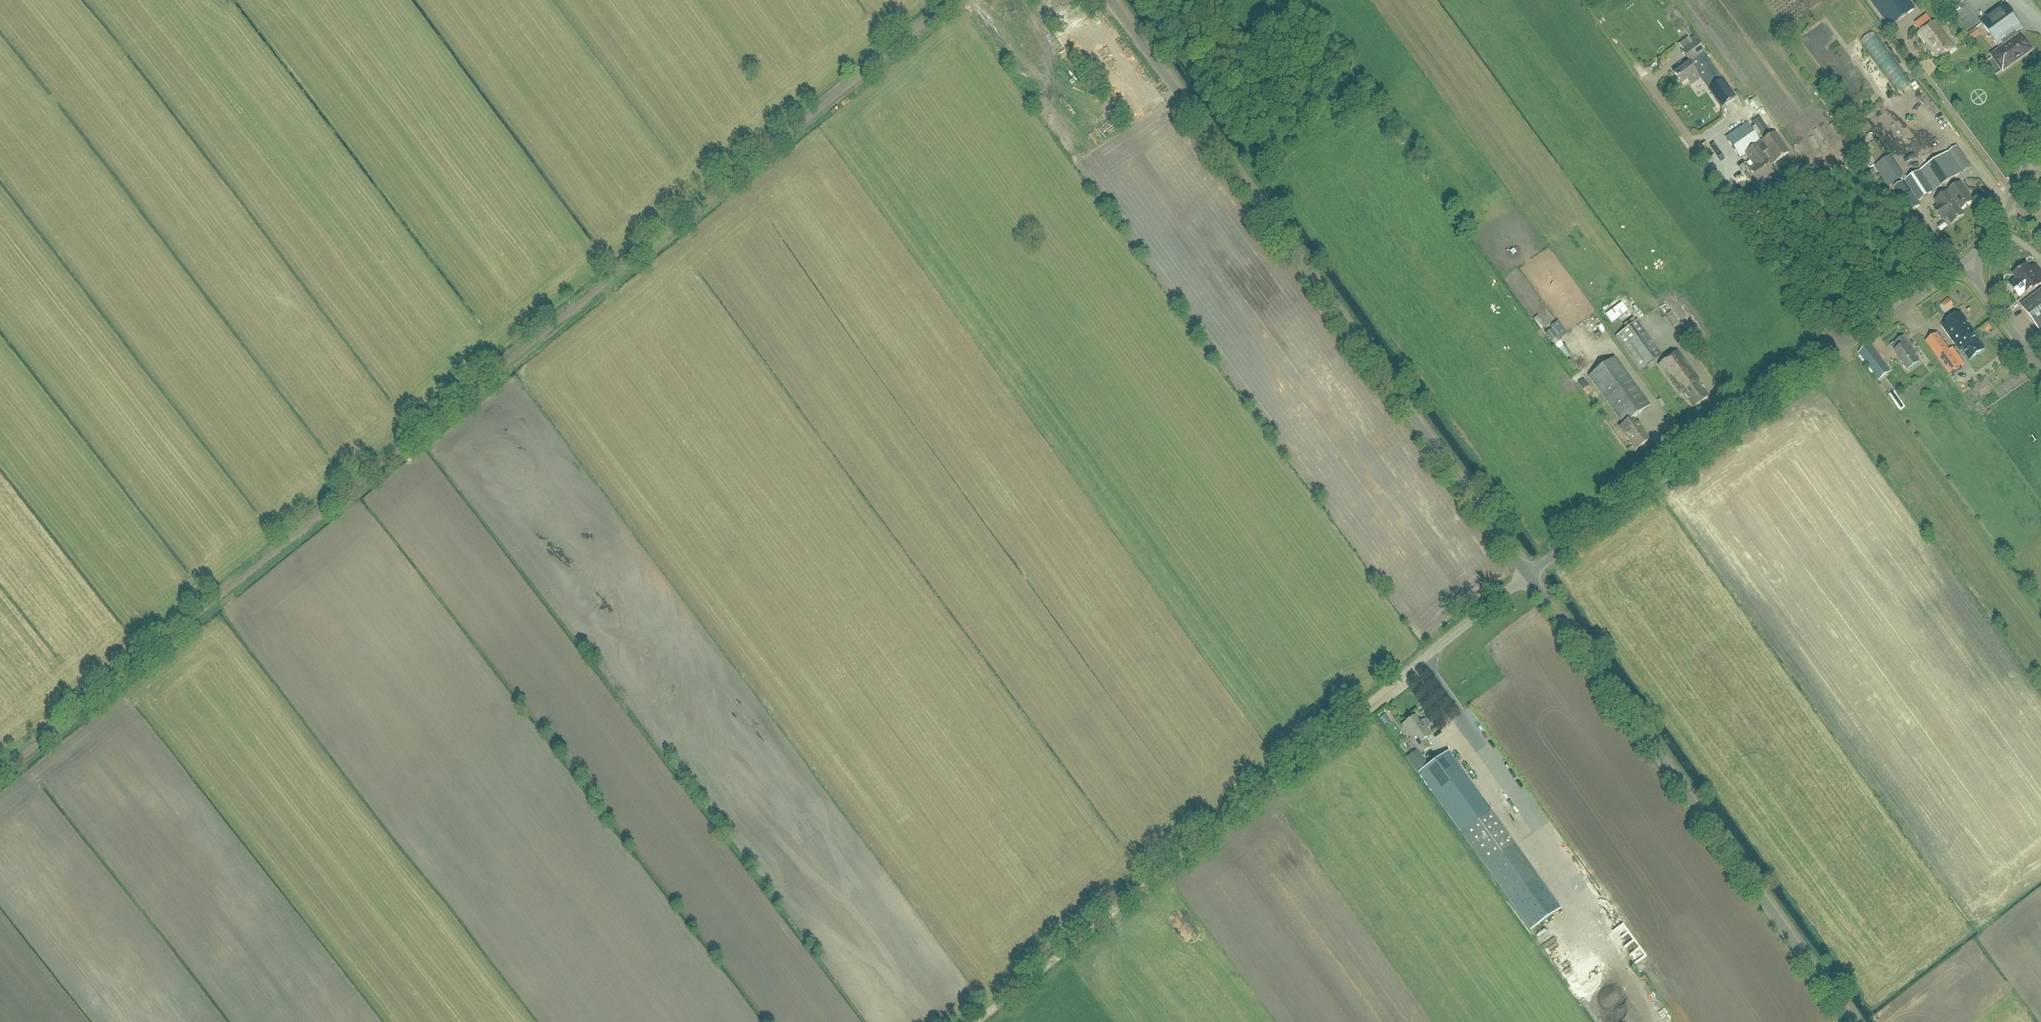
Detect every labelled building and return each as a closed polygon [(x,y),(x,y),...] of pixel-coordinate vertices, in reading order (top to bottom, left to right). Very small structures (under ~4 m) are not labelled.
[(1915,9),(1908,0),(1869,0),(1890,28),(1915,9)] [(2005,45),(1990,56),(2003,73),(2031,52),(2017,33),(2023,28),(2004,3),(1980,21),(1999,46),(2003,43),(2005,45)] [(1939,61),(1955,49),(1934,23),(1919,35),(1939,61)] [(1875,32),(1861,42),(1898,92),(1912,82),(1875,32)] [(1678,48),(1689,64),(1674,75),(1681,85),(1687,81),(1690,86),(1698,80),(1695,76),(1701,72),(1704,72),(1714,87),(1708,91),(1722,111),(1736,101),(1693,38),(1678,48)] [(1747,100),(1756,112),(1761,109),(1752,96),(1747,100)] [(1751,122),(1751,123),(1763,141),(1760,143),(1774,163),(1788,153),(1774,133),(1771,136),(1759,118),(1757,119),(1751,122)] [(1157,125),(1162,123),(1160,120),(1147,125),(1151,134),(1159,130),(1157,125)] [(1745,125),(1726,139),(1740,159),(1745,155),(1755,169),(1750,172),(1759,185),(1773,176),(1768,168),(1774,163),(1760,143),(1759,144),(1745,125)] [(1865,146),(1876,163),(1886,158),(1874,140),(1865,146)] [(1957,147),(1893,189),(1910,213),(1920,206),(1918,202),(1970,168),(1957,147)] [(1890,158),(1875,167),(1888,188),(1903,178),(1890,158)] [(1959,210),(1963,216),(1964,215),(1961,211),(1974,202),(1961,184),(1947,193),(1950,198),(1959,210)] [(1952,224),(1963,216),(1959,210),(1950,198),(1947,193),(1935,202),(1939,207),(1935,209),(1943,220),(1947,217),(1952,224)] [(2036,265),(2029,270),(2026,266),(2019,271),(2033,288),(2039,284),(2040,286),(2040,285),(2040,271),(2036,265)] [(2020,298),(2026,293),(2033,288),(2019,271),(2013,276),(2017,281),(2010,285),(2020,298)] [(2021,306),(2040,332),(2040,290),(2021,306)] [(1651,296),(1645,301),(1651,308),(1657,303),(1651,296)] [(1968,322),(1961,313),(1942,326),(1956,346),(1975,332),(1971,326),(1969,327),(1967,324),(1968,322)] [(1640,371),(1654,361),(1661,357),(1637,322),(1616,337),(1623,347),(1640,371)] [(1557,337),(1564,333),(1557,324),(1551,328),(1557,337)] [(1554,346),(1560,342),(1551,330),(1545,335),(1554,346)] [(1970,361),(1985,350),(1973,334),(1975,333),(1975,332),(1956,346),(1960,352),(1962,351),(1970,361)] [(1949,350),(1937,335),(1926,343),(1937,359),(1949,350)] [(1907,371),(1919,362),(1915,356),(1916,354),(1904,337),(1896,343),(1900,348),(1894,352),(1907,371)] [(1748,346),(1737,351),(1740,358),(1751,353),(1748,346)] [(1880,381),(1890,372),(1871,347),(1860,355),(1880,381)] [(1561,350),(1557,353),(1565,361),(1569,357),(1561,350)] [(1937,359),(1950,376),(1961,368),(1949,350),(1937,359)] [(1708,397),(1697,383),(1699,381),(1677,352),(1658,366),(1680,395),(1682,394),(1693,408),(1708,397)] [(1636,426),(1632,420),(1649,407),(1614,358),(1588,377),(1623,425),(1619,428),(1635,451),(1649,441),(1641,430),(1642,430),(1638,424),(1636,426)] [(1564,365),(1570,376),(1576,372),(1570,362),(1564,365)] [(1579,384),(1583,390),(1588,386),(1584,380),(1579,384)] [(1386,716),(1379,720),(1383,728),(1390,725),(1386,716)] [(1419,723),(1415,717),(1401,727),(1411,739),(1410,740),(1420,754),(1429,747),(1424,740),(1431,736),(1426,729),(1428,728),(1429,726),(1424,720),(1423,720),(1419,723)] [(1406,758),(1418,774),(1429,767),(1417,751),(1406,758)] [(1448,753),(1429,767),(1418,774),(1432,794),(1462,773),(1448,753)] [(1462,773),(1432,794),(1460,834),(1491,812),(1462,773)] [(1491,812),(1460,834),(1530,932),(1560,910),(1491,812)] [(1159,932),(1162,936),(1170,930),(1167,926),(1159,932)] [(1114,931),(1116,936),(1124,932),(1121,927),(1114,931)] [(1165,940),(1173,936),(1170,931),(1163,936),(1165,940)]
